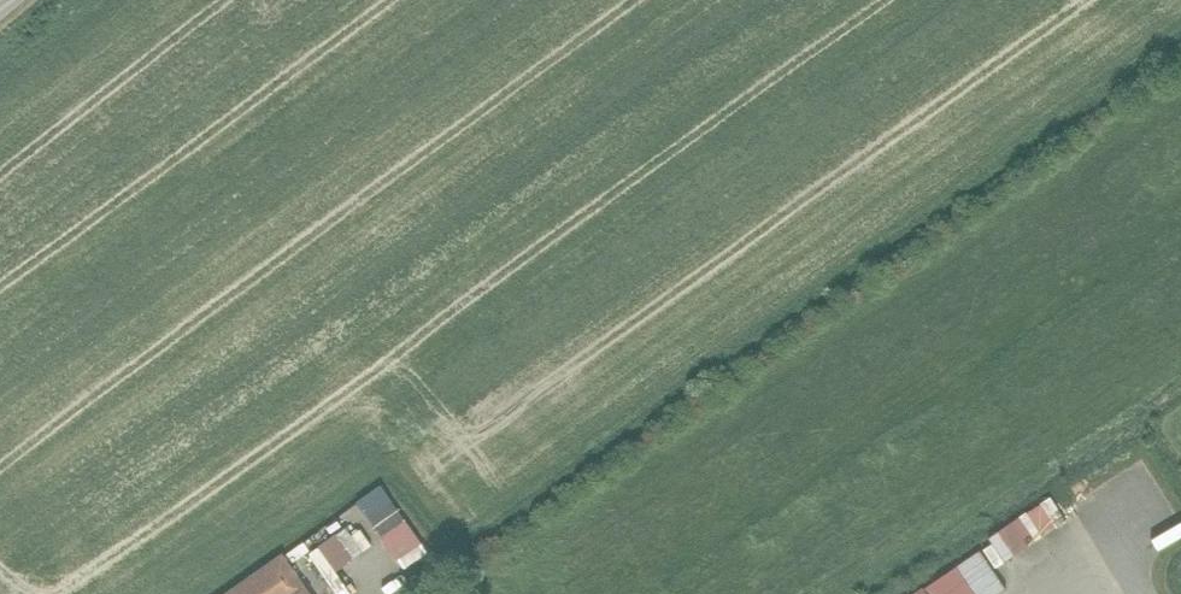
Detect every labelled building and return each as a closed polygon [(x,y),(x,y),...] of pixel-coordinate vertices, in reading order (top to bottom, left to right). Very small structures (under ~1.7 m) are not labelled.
[(381,558),(406,541),(360,474),(335,491),(381,558)] [(1028,488),(964,531),(980,554),(1044,511),(1028,488)] [(287,545),(307,571),(344,542),(324,516),(287,545)] [(283,577),(262,547),(195,593),(295,593),(283,577)] [(934,564),(895,590),(891,592),(889,593),(954,593),(934,564)]
